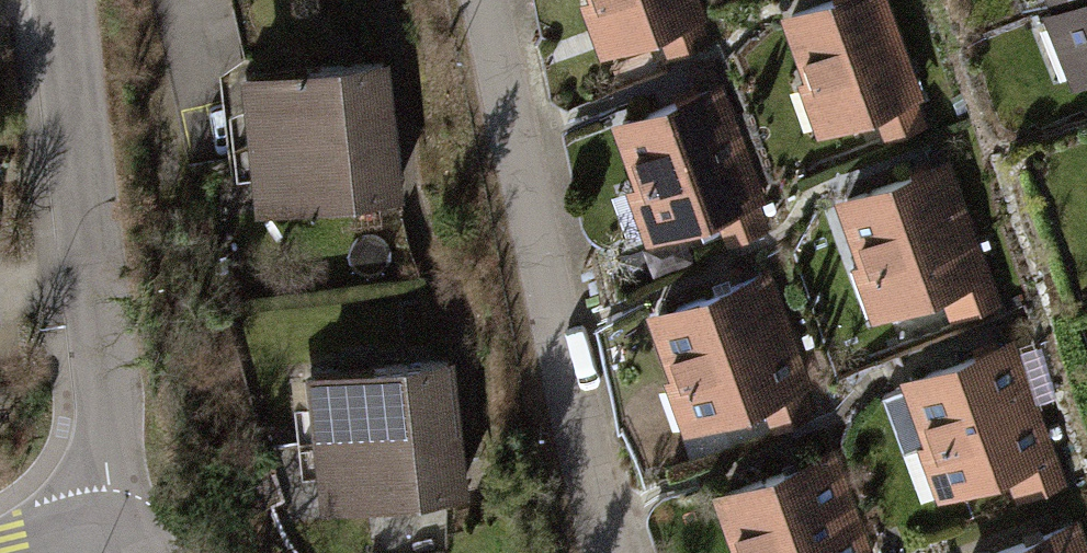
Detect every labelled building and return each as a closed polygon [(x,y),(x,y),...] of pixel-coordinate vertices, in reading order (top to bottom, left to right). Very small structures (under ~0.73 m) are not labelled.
[(601,55),(702,26),(695,0),(585,0),(601,55)] [(783,15),(826,135),(924,101),(888,0),(825,0),(783,15)] [(1045,8),(1038,11),(1065,82),(1086,74),(1086,0),(1042,0),(1045,8)] [(378,76),(250,92),(265,214),(393,198),(378,76)] [(723,89),(614,125),(653,243),(763,208),(723,89)] [(949,163),(839,201),(882,323),(992,284),(949,163)] [(767,268),(654,308),(698,433),(811,394),(767,268)] [(1013,342),(903,380),(945,501),(1055,464),(1013,342)] [(449,363),(302,380),(315,497),(462,481),(449,363)] [(718,495),(738,552),(865,552),(833,457),(718,495)] [(1006,552),(1086,552),(1086,542),(1080,525),(1006,552)]
